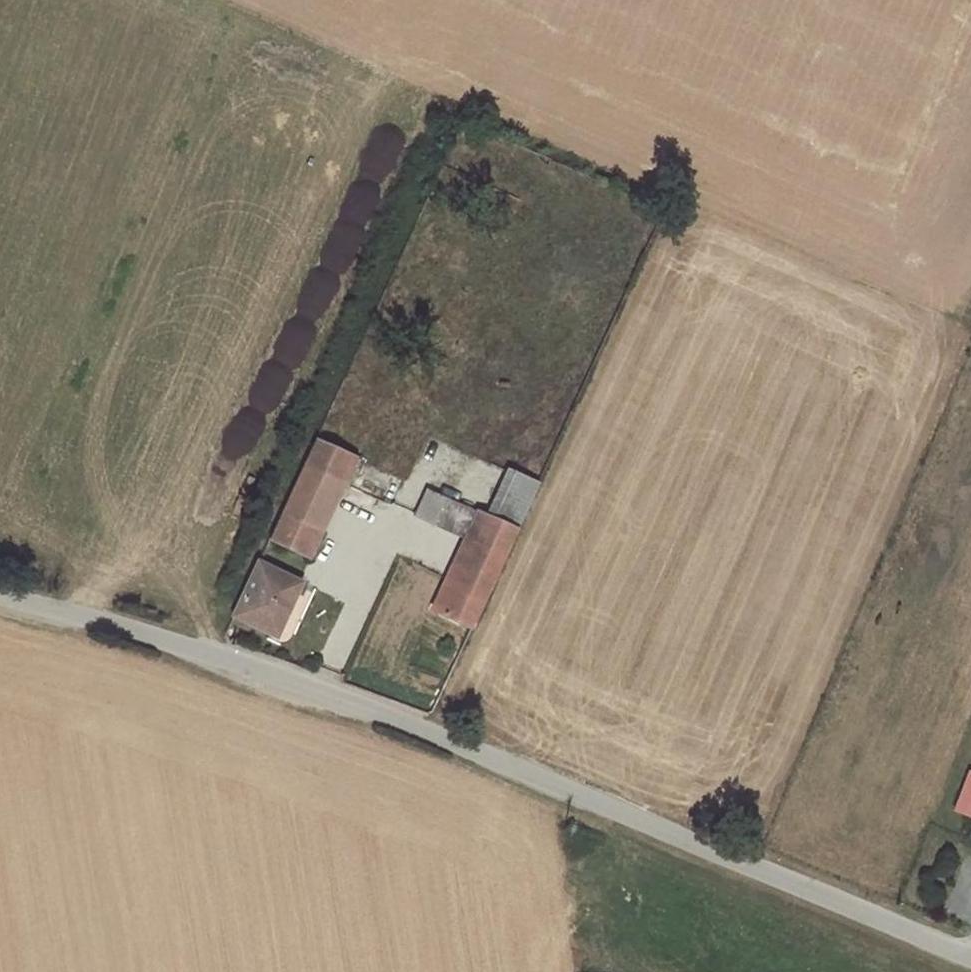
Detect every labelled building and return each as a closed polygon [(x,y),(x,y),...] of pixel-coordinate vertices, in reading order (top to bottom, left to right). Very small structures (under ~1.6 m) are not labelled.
[(470,122),(462,117),(455,131),(464,136),(470,122)] [(358,458),(316,437),(271,537),(314,556),(324,530),(314,526),(335,479),(345,485),(358,458)] [(516,531),(538,485),(509,472),(489,517),(516,531)] [(425,489),(445,498),(449,486),(430,478),(425,489)] [(445,498),(425,489),(412,516),(469,542),(452,580),(436,612),(471,627),(516,531),(489,517),(445,498)] [(299,582),(260,563),(236,616),(277,635),(299,582)] [(968,773),(954,811),(970,817),(970,774),(968,773)]
